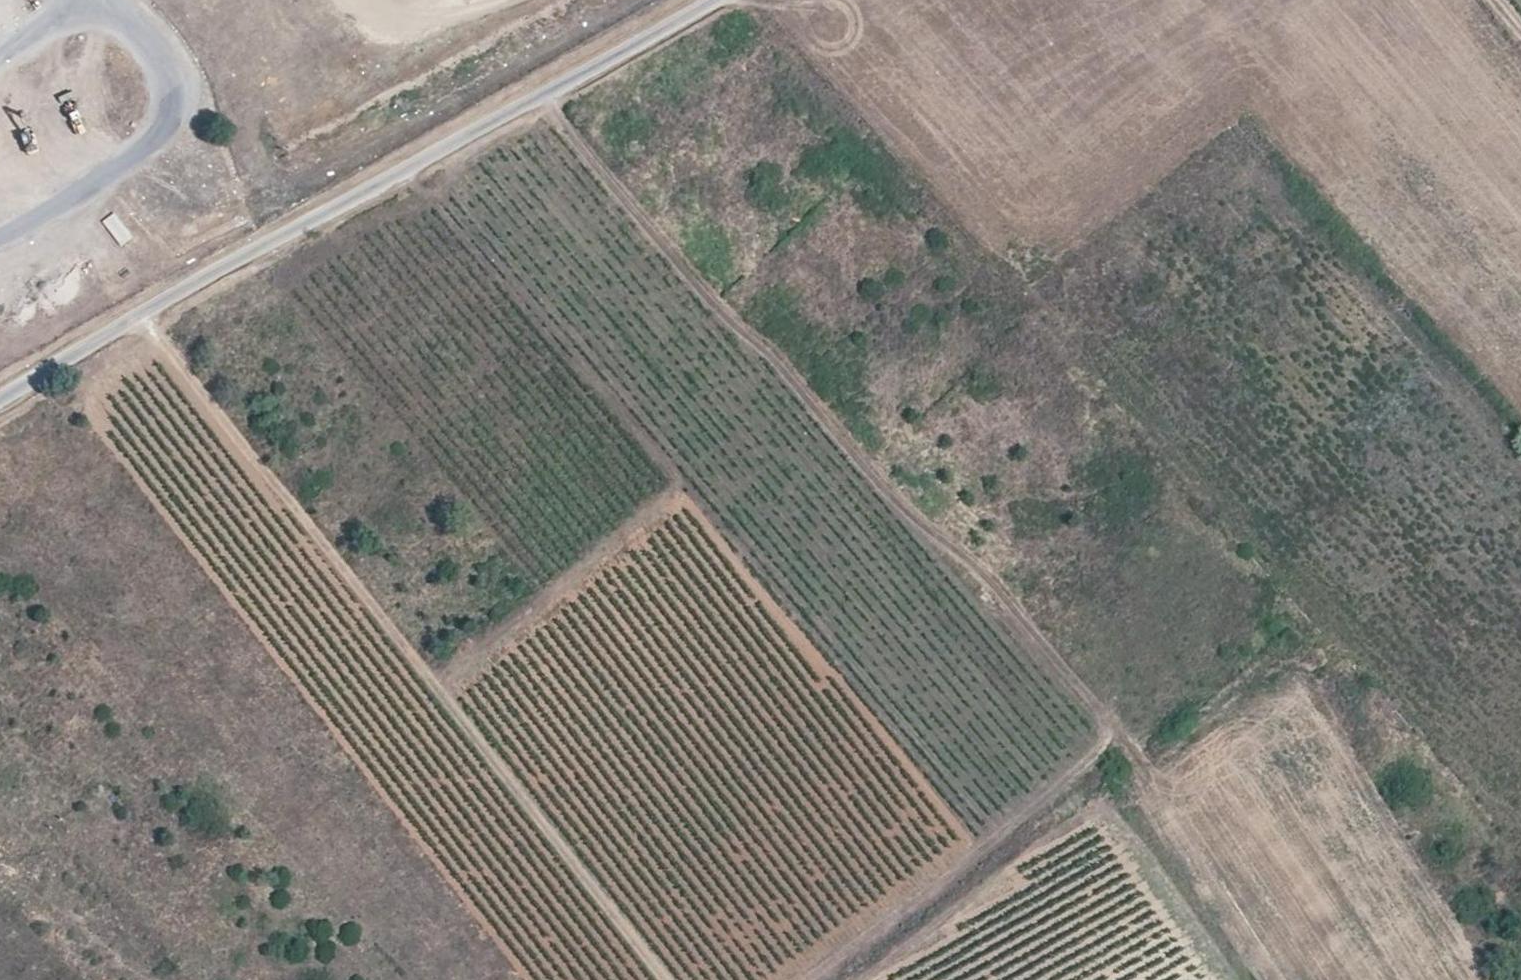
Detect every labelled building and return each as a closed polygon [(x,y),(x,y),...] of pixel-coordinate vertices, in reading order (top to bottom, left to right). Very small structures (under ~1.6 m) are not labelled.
[(293,56),(275,78),(284,86),(302,64),(293,56)] [(115,213),(102,221),(120,246),(132,237),(115,213)]
